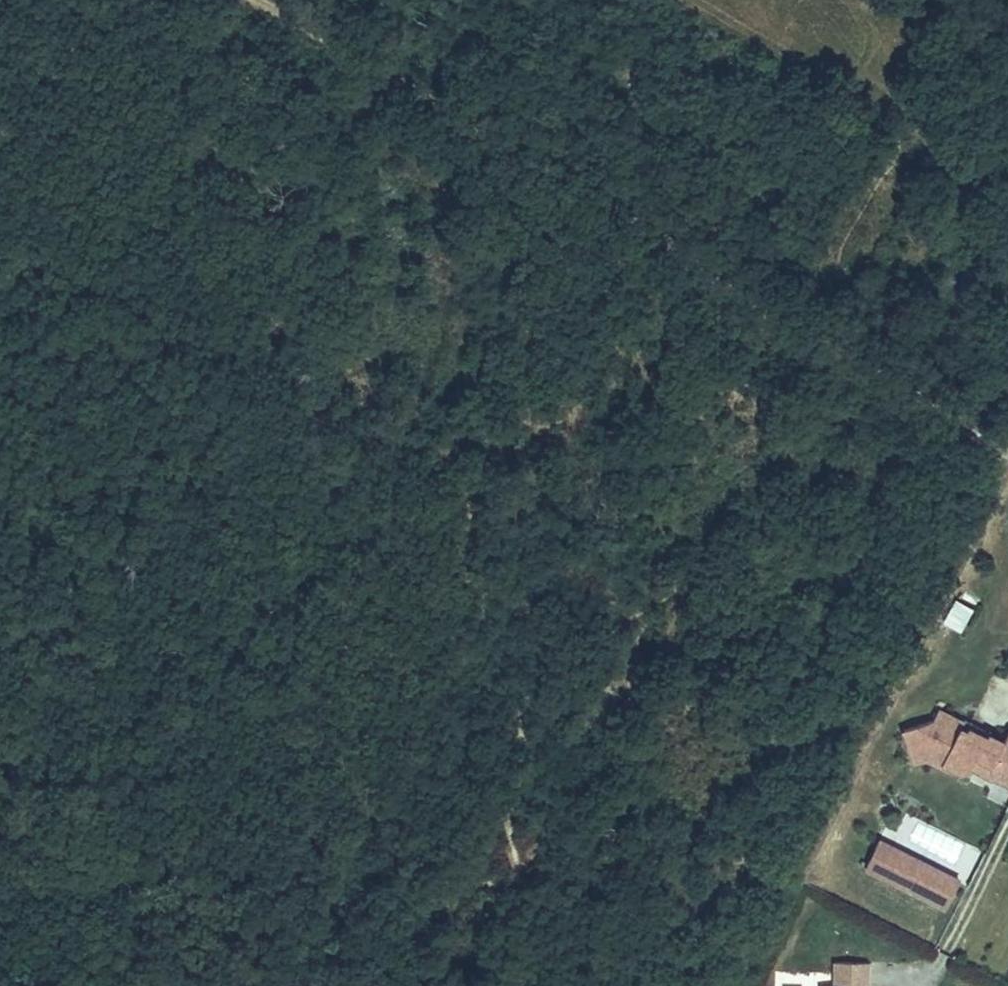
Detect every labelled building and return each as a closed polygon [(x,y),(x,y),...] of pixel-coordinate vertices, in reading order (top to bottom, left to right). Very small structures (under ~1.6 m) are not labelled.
[(955,597),(943,621),(961,629),(973,605),(955,597)] [(1005,744),(990,737),(988,740),(969,731),(967,734),(962,731),(965,725),(940,711),(936,720),(906,730),(918,763),(930,759),(945,766),(947,762),(966,771),(975,768),(981,756),(995,763),(995,764),(997,775),(1007,780),(1007,739),(1005,744)] [(861,869),(945,909),(961,874),(878,834),(861,869)] [(837,961),(824,961),(824,985),(837,985),(837,961)] [(870,962),(837,961),(837,985),(870,985),(870,962)]
